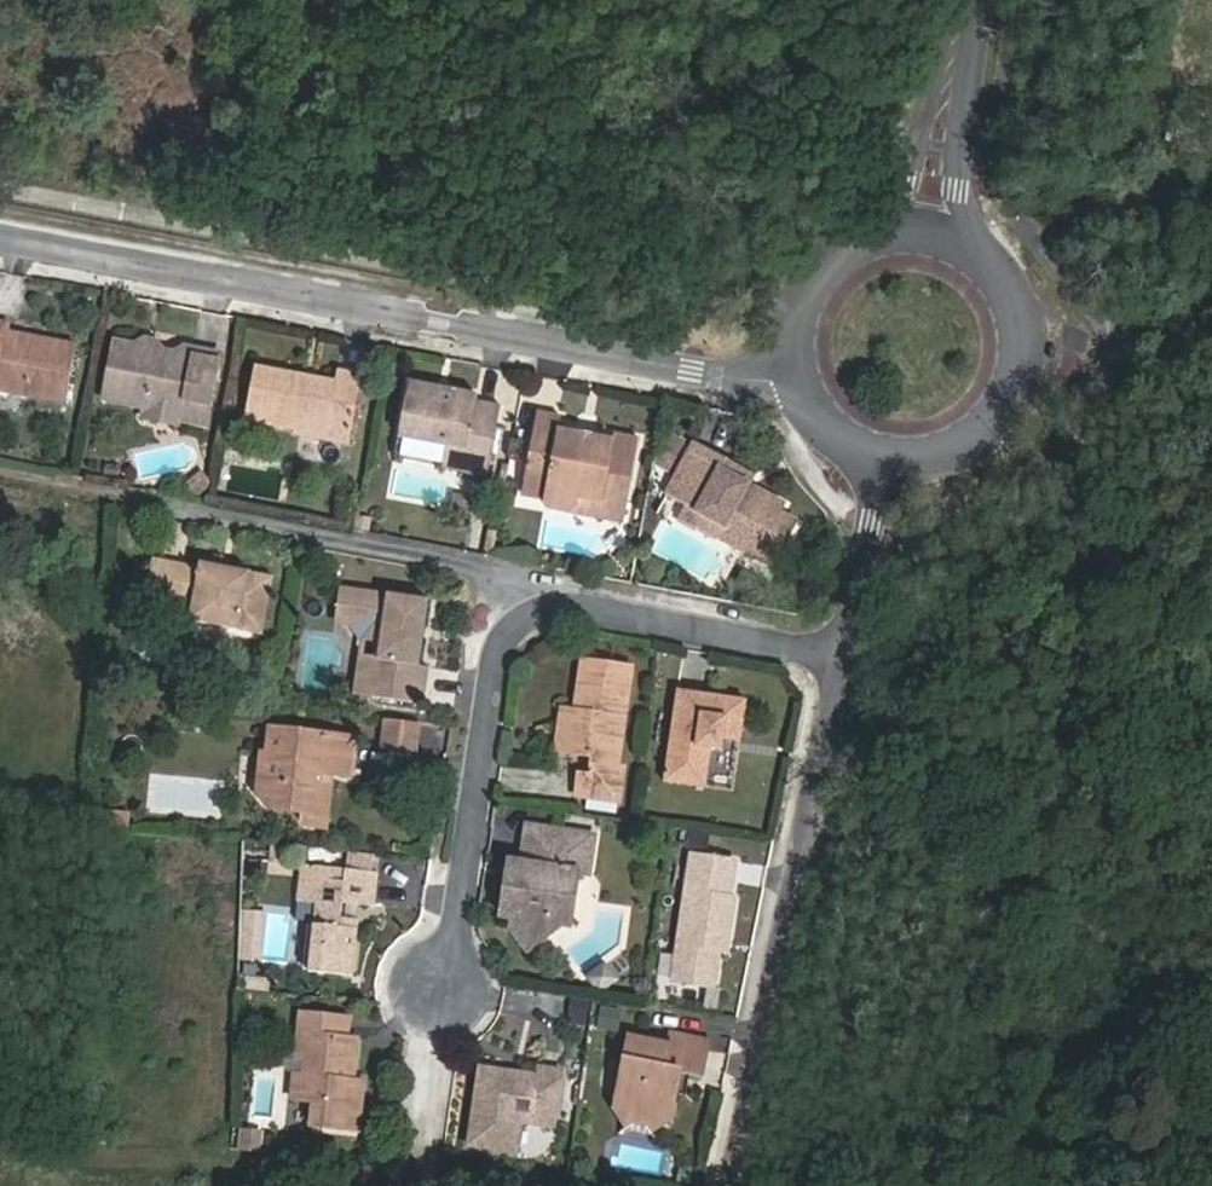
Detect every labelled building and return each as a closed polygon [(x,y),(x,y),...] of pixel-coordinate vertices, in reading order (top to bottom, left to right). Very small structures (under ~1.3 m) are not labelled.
[(32,342),(33,334),(0,328),(0,336),(32,342)] [(188,343),(153,336),(145,343),(135,341),(136,333),(107,328),(96,386),(140,394),(174,401),(173,406),(202,411),(215,340),(189,335),(188,343)] [(145,343),(153,336),(136,333),(135,341),(145,343)] [(32,342),(0,336),(0,395),(52,405),(63,348),(32,342)] [(333,384),(249,368),(240,419),(290,429),(289,435),(345,445),(358,377),(334,373),(333,384)] [(439,439),(442,440),(461,444),(456,466),(482,472),(495,403),(470,398),(471,391),(440,385),(439,392),(417,388),(419,381),(395,376),(385,428),(439,439)] [(420,376),(419,381),(417,388),(439,392),(440,385),(441,381),(420,376)] [(172,412),(173,406),(174,401),(140,394),(138,405),(172,412)] [(573,437),(574,431),(551,427),(554,414),(533,410),(515,493),(538,498),(545,505),(560,509),(569,504),(571,495),(595,500),(597,491),(615,495),(622,463),(628,465),(633,437),(609,433),(608,438),(585,434),(583,440),(573,437)] [(439,439),(385,428),(381,451),(434,461),(439,439)] [(585,434),(574,431),(573,437),(583,440),(585,434)] [(738,480),(745,470),(692,436),(658,487),(688,507),(711,521),(704,531),(758,566),(786,524),(769,513),(775,504),(747,486),(738,480)] [(461,444),(442,440),(437,462),(456,466),(461,444)] [(195,468),(183,483),(191,491),(206,479),(195,468)] [(754,476),(745,470),(738,480),(747,486),(754,476)] [(571,495),(569,504),(568,510),(591,515),(595,500),(571,495)] [(711,521),(688,507),(682,516),(704,531),(711,521)] [(145,595),(161,598),(168,560),(151,557),(145,595)] [(168,560),(161,598),(189,604),(186,618),(260,632),(271,574),(199,561),(198,566),(168,560)] [(377,638),(368,694),(420,701),(426,664),(414,662),(423,600),(335,585),(331,612),(349,616),(348,622),(361,635),(377,638)] [(350,691),(368,694),(377,638),(361,635),(348,622),(349,616),(331,612),(330,623),(334,624),(357,646),(350,691)] [(569,713),(564,753),(587,757),(584,774),(575,772),(571,795),(613,801),(618,768),(610,767),(625,668),(576,661),(569,713)] [(717,738),(733,740),(739,700),(672,690),(659,781),(699,787),(705,748),(715,749),(717,738)] [(558,752),(564,753),(569,713),(563,712),(558,752)] [(418,723),(386,719),(383,744),(415,748),(418,723)] [(260,751),(256,792),(269,805),(301,809),(300,822),(321,825),(327,781),(319,780),(321,768),(329,769),(348,772),(353,736),(270,726),(267,752),(260,751)] [(726,791),(733,740),(717,738),(715,749),(705,748),(699,787),(726,791)] [(319,780),(327,781),(329,769),(321,768),(319,780)] [(518,880),(506,878),(500,917),(512,919),(510,931),(525,951),(549,934),(550,925),(551,916),(572,905),(578,872),(588,875),(594,838),(527,826),(520,863),(518,880)] [(731,864),(687,858),(667,985),(708,991),(716,944),(723,941),(729,902),(725,901),(731,864)] [(509,861),(506,878),(518,880),(520,863),(509,861)] [(300,901),(313,902),(316,863),(304,862),(300,901)] [(316,863),(313,902),(307,969),(352,973),(358,918),(338,916),(339,900),(372,903),(375,868),(341,865),(339,880),(329,879),(330,864),(316,863)] [(551,916),(550,925),(569,928),(572,905),(551,916)] [(582,1004),(570,1002),(567,1020),(579,1022),(582,1004)] [(618,1027),(618,1006),(598,1006),(598,1027),(618,1027)] [(348,1062),(354,1063),(356,1037),(344,1036),(346,1018),(298,1013),(294,1055),(304,1056),(302,1073),(292,1072),(290,1098),(312,1101),(310,1124),(357,1128),(362,1079),(352,1078),(347,1077),(348,1062)] [(614,1107),(668,1118),(678,1076),(697,1080),(705,1045),(669,1037),(667,1048),(628,1040),(614,1107)] [(552,1122),(560,1066),(539,1062),(537,1071),(479,1062),(468,1139),(513,1147),(518,1117),(552,1122)] [(666,1125),(668,1118),(614,1107),(613,1113),(624,1132),(650,1137),(666,1125)] [(262,1153),(264,1129),(238,1127),(236,1150),(262,1153)] [(681,1156),(678,1171),(688,1173),(691,1159),(681,1156)]
